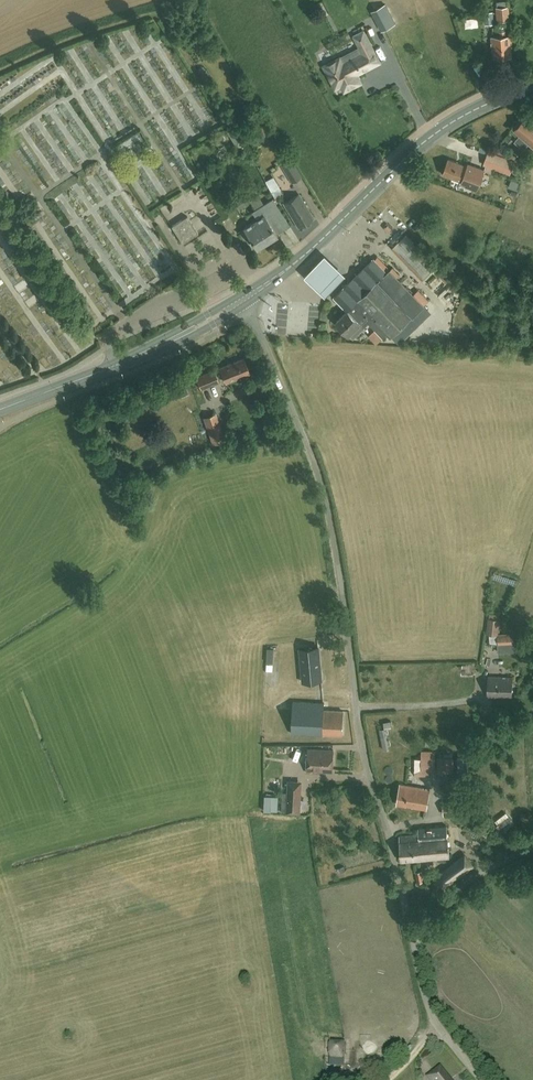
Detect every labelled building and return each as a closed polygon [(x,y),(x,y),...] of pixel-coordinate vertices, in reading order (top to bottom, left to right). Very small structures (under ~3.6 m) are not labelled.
[(384,6),(372,12),(382,32),(394,26),(384,6)] [(497,21),(510,20),(509,6),(496,7),(497,21)] [(499,30),(500,36),(492,36),(493,57),(511,56),(511,46),(512,46),(511,35),(506,35),(506,30),(499,30)] [(380,62),(364,31),(355,36),(363,53),(364,53),(371,66),(380,62)] [(194,45),(188,46),(192,57),(197,56),(194,45)] [(341,85),(344,91),(361,82),(356,74),(371,66),(364,53),(363,53),(343,63),(340,57),(324,66),(336,88),(341,85)] [(525,118),(517,127),(514,130),(516,131),(521,135),(520,136),(521,137),(517,142),(524,149),(528,144),(532,148),(532,125),(525,118)] [(268,133),(264,123),(256,127),(260,136),(268,133)] [(513,161),(489,152),(485,162),(509,171),(513,161)] [(483,178),(482,175),(484,170),(470,164),(469,166),(448,159),(443,174),(463,182),(462,184),(477,190),(479,184),(481,182),(483,178)] [(291,160),(281,165),(292,182),(301,176),(291,160)] [(276,177),(271,179),(277,191),(282,189),(276,177)] [(202,182),(189,187),(191,193),(205,188),(202,182)] [(313,217),(299,194),(284,203),(298,227),(313,217)] [(240,200),(243,206),(252,201),(249,195),(240,200)] [(261,196),(253,200),(258,208),(265,203),(261,196)] [(273,199),(253,211),(257,219),(244,227),(257,248),(277,235),(276,233),(290,225),(273,199)] [(115,212),(122,223),(126,220),(119,210),(115,212)] [(187,216),(178,222),(172,226),(172,227),(182,243),(183,243),(198,233),(187,216)] [(395,225),(385,233),(389,239),(400,232),(395,225)] [(424,279),(438,267),(407,234),(393,246),(424,279)] [(325,254),(304,276),(315,286),(326,296),(346,275),(335,264),(325,254)] [(334,296),(347,311),(348,310),(354,317),(356,315),(361,321),(365,318),(369,323),(368,323),(383,339),(386,336),(387,337),(389,335),(391,337),(424,306),(390,270),(388,272),(374,258),(374,259),(335,296),(334,296)] [(21,292),(31,287),(28,280),(17,285),(21,292)] [(31,307),(42,301),(38,295),(28,301),(31,307)] [(348,310),(347,311),(336,321),(349,334),(353,338),(364,328),(368,323),(369,323),(365,318),(361,321),(356,315),(354,317),(348,310)] [(423,326),(426,336),(439,333),(436,323),(423,326)] [(244,357),(220,366),(226,381),(230,380),(250,372),(244,357)] [(201,389),(219,382),(214,369),(196,376),(201,389)] [(214,443),(222,440),(213,414),(205,417),(214,443)] [(487,631),(498,633),(500,619),(489,618),(487,631)] [(514,635),(509,635),(497,635),(498,644),(514,643),(514,635)] [(299,648),(302,681),(321,680),(318,646),(299,648)] [(511,696),(511,677),(488,677),(487,696),(511,696)] [(293,700),(292,732),(342,735),(343,710),(324,709),(324,702),(293,700)] [(332,771),(333,749),(308,748),(307,772),(317,772),(317,770),(332,771)] [(434,768),(435,754),(422,753),(421,768),(434,768)] [(457,758),(460,784),(470,783),(466,757),(457,758)] [(437,771),(452,771),(452,758),(437,758),(437,771)] [(288,781),(288,792),(287,812),(300,813),(301,781),(288,781)] [(425,811),(429,789),(400,784),(396,806),(425,811)] [(281,811),(281,795),(273,794),(273,811),(281,811)] [(444,804),(444,815),(466,814),(466,802),(444,804)] [(508,812),(499,819),(502,823),(512,816),(508,812)] [(505,823),(509,829),(517,823),(513,818),(505,823)] [(478,820),(472,830),(486,838),(492,827),(478,820)] [(401,860),(450,855),(447,825),(418,828),(419,834),(399,836),(401,860)] [(440,889),(474,865),(465,853),(433,878),(440,889)] [(417,882),(424,880),(422,871),(415,872),(417,882)] [(329,1043),(330,1057),(346,1058),(344,1041),(329,1043)] [(440,1068),(429,1077),(431,1079),(450,1079),(440,1068)]
